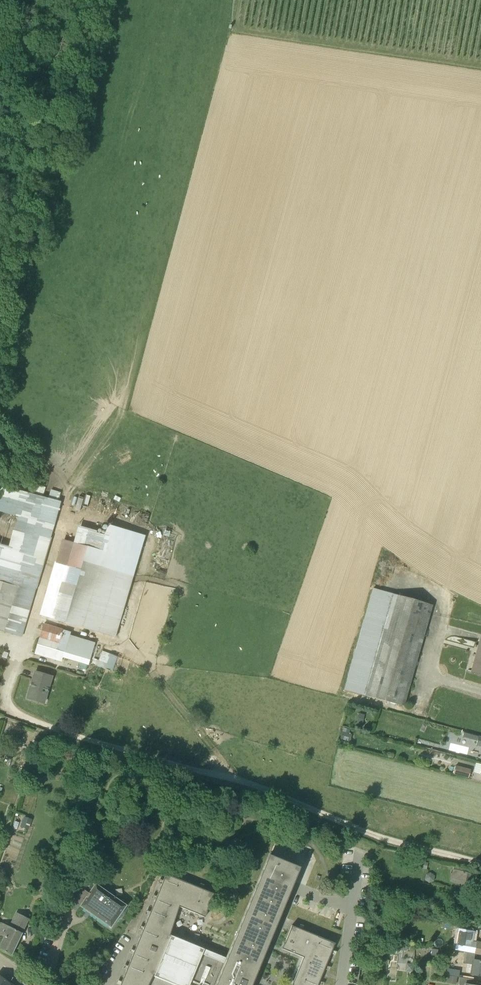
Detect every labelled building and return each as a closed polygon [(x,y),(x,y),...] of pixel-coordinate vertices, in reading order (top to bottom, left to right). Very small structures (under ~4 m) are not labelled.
[(89,592),(101,550),(73,542),(67,565),(56,562),(41,615),(97,632),(101,617),(103,617),(106,609),(98,607),(102,595),(89,592)] [(0,572),(0,631),(19,636),(26,612),(28,612),(36,583),(0,572)] [(393,595),(385,592),(375,590),(347,690),(365,695),(385,701),(383,707),(394,709),(396,704),(404,706),(433,605),(393,594),(393,595)] [(60,644),(60,642),(64,629),(43,623),(39,638),(60,644)] [(480,635),(471,671),(480,675),(480,635)] [(56,661),(61,645),(39,638),(34,654),(56,661)] [(102,650),(98,664),(113,669),(117,654),(102,650)] [(45,704),(53,676),(34,670),(25,698),(45,704)] [(477,741),(478,736),(465,733),(464,738),(477,741)] [(470,779),(472,771),(457,766),(454,774),(470,779)] [(25,817),(22,827),(27,829),(31,819),(25,817)] [(300,867),(269,854),(244,916),(226,958),(169,935),(153,976),(176,984),(252,984),(300,867)] [(427,871),(429,864),(422,863),(421,869),(427,871)] [(465,880),(467,873),(452,870),(451,877),(465,880)] [(153,976),(169,935),(179,906),(205,917),(207,912),(207,911),(213,895),(214,893),(165,874),(120,984),(148,984),(153,976)] [(127,905),(96,883),(84,899),(77,895),(69,906),(76,911),(80,906),(111,928),(127,905)] [(29,918),(15,913),(9,926),(1,922),(0,924),(0,935),(5,937),(0,948),(0,949),(12,955),(29,918)] [(473,946),(475,931),(466,930),(467,921),(459,920),(455,950),(465,952),(475,954),(475,953),(480,954),(480,942),(476,941),(476,946),(473,946)] [(292,984),(318,984),(335,943),(291,925),(291,927),(284,943),(282,948),(303,957),(292,984)] [(389,967),(395,967),(394,970),(409,970),(411,945),(390,945),(389,967)] [(474,961),(475,954),(465,952),(463,963),(467,964),(466,971),(470,972),(470,973),(480,975),(480,962),(474,961)] [(11,983),(9,982),(0,975),(0,984),(14,984),(11,983)] [(474,979),(460,977),(459,984),(473,984),(474,979)]
